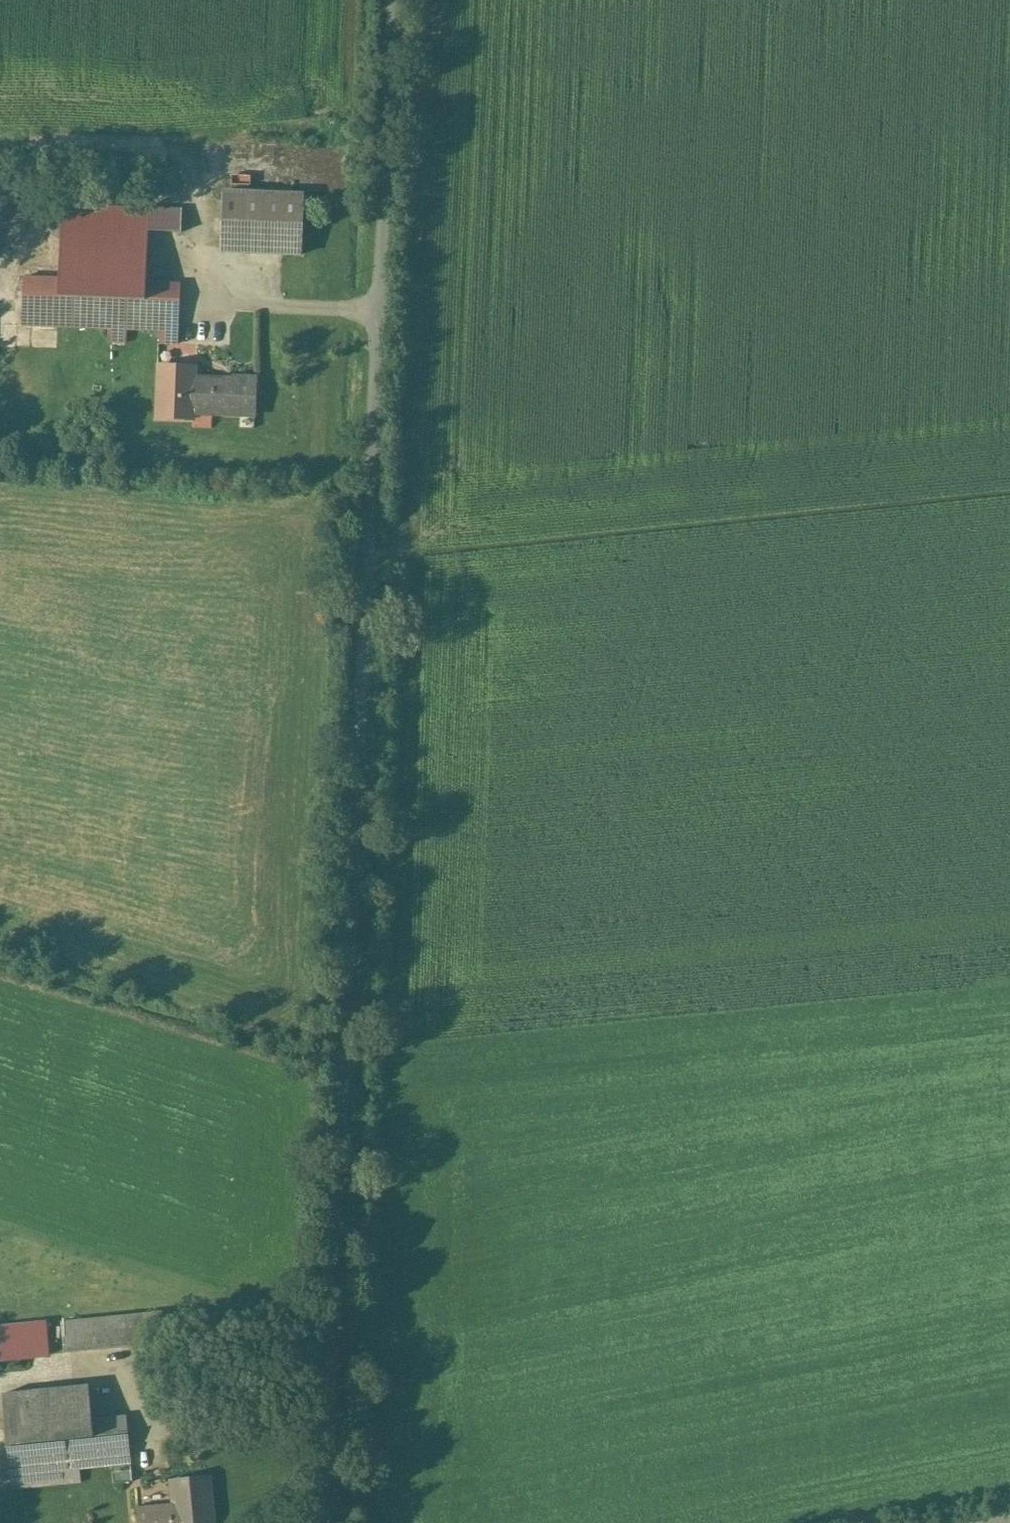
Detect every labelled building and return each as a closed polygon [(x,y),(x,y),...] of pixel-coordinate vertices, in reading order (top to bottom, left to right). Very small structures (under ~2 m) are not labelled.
[(304,196),(224,193),(222,253),(302,256),(304,196)] [(183,211),(62,206),(58,298),(59,298),(58,328),(109,330),(109,343),(127,343),(127,330),(160,332),(160,345),(177,345),(180,285),(147,284),(149,232),(182,233),(183,211)] [(195,369),(160,368),(158,419),(193,420),(194,414),(255,416),(256,379),(235,378),(235,381),(195,379),(195,369)] [(163,1313),(62,1323),(65,1354),(166,1344),(163,1313)] [(0,1329),(0,1361),(49,1355),(45,1324),(0,1329)] [(89,1386),(2,1395),(10,1477),(62,1471),(63,1484),(81,1483),(80,1470),(112,1466),(114,1484),(133,1483),(126,1417),(93,1421),(89,1386)] [(172,1483),(175,1508),(139,1511),(139,1508),(138,1508),(139,1522),(212,1522),(208,1479),(172,1483)]
